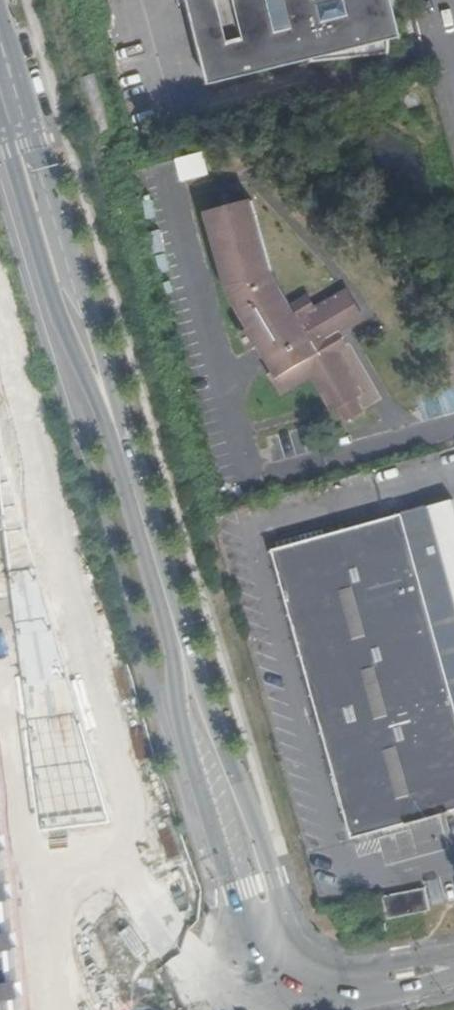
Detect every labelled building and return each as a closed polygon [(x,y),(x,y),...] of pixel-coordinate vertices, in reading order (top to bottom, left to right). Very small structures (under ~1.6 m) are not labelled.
[(211,84),(308,60),(308,58),(312,57),(314,63),(392,55),(392,44),(392,39),(391,33),(390,23),(389,12),(388,1),(388,0),(190,0),(211,84)] [(360,393),(335,352),(328,339),(337,333),(362,318),(346,290),(315,309),(307,296),(291,306),(271,272),(251,200),(208,212),(227,285),(234,300),(251,328),(242,333),(252,349),(260,344),(275,370),(268,374),(280,394),(312,375),(333,410),(339,406),(348,419),(361,411),(353,398),(360,393)] [(328,339),(335,352),(344,345),(337,333),(328,339)] [(353,839),(453,811),(453,505),(453,500),(272,550),(353,839)] [(0,862),(0,1009),(20,1009),(0,862)] [(160,868),(149,876),(166,900),(177,892),(160,868)] [(387,920),(416,915),(430,912),(425,888),(417,890),(383,897),(387,920)]
